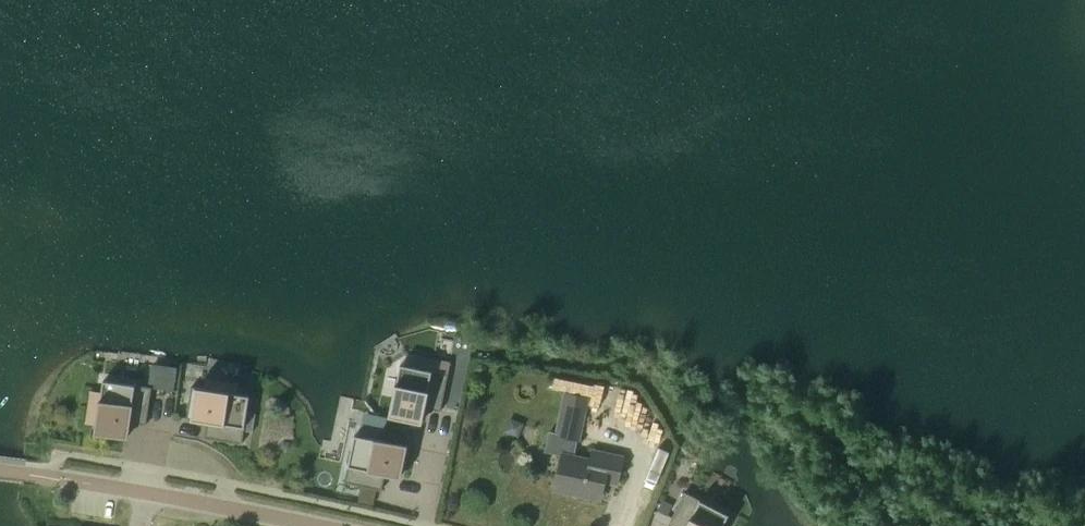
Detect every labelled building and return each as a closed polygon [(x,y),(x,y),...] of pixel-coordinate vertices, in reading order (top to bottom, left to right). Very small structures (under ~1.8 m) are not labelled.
[(149,362),(146,386),(172,389),(175,365),(149,362)] [(448,374),(400,364),(389,416),(421,423),(424,408),(440,411),(448,374)] [(146,425),(152,387),(103,380),(95,432),(127,437),(130,422),(146,425)] [(250,395),(192,386),(187,418),(207,422),(205,438),(242,444),(244,431),(247,413),(250,395)] [(601,498),(604,483),(618,486),(625,457),(592,450),(590,458),(574,454),(577,441),(580,442),(589,398),(564,392),(555,433),(549,432),(544,452),(562,456),(555,488),(601,498)] [(366,412),(365,424),(386,427),(388,415),(366,412)] [(247,413),(244,431),(253,433),(255,415),(247,413)] [(510,418),(504,432),(518,439),(524,425),(510,418)] [(407,445),(355,434),(344,482),(361,486),(366,487),(382,490),(385,474),(400,477),(407,445)] [(361,486),(358,501),(373,504),(376,489),(366,487),(361,486)] [(668,525),(722,525),(729,514),(685,492),(668,525)] [(663,500),(657,510),(667,516),(673,505),(663,500)]
